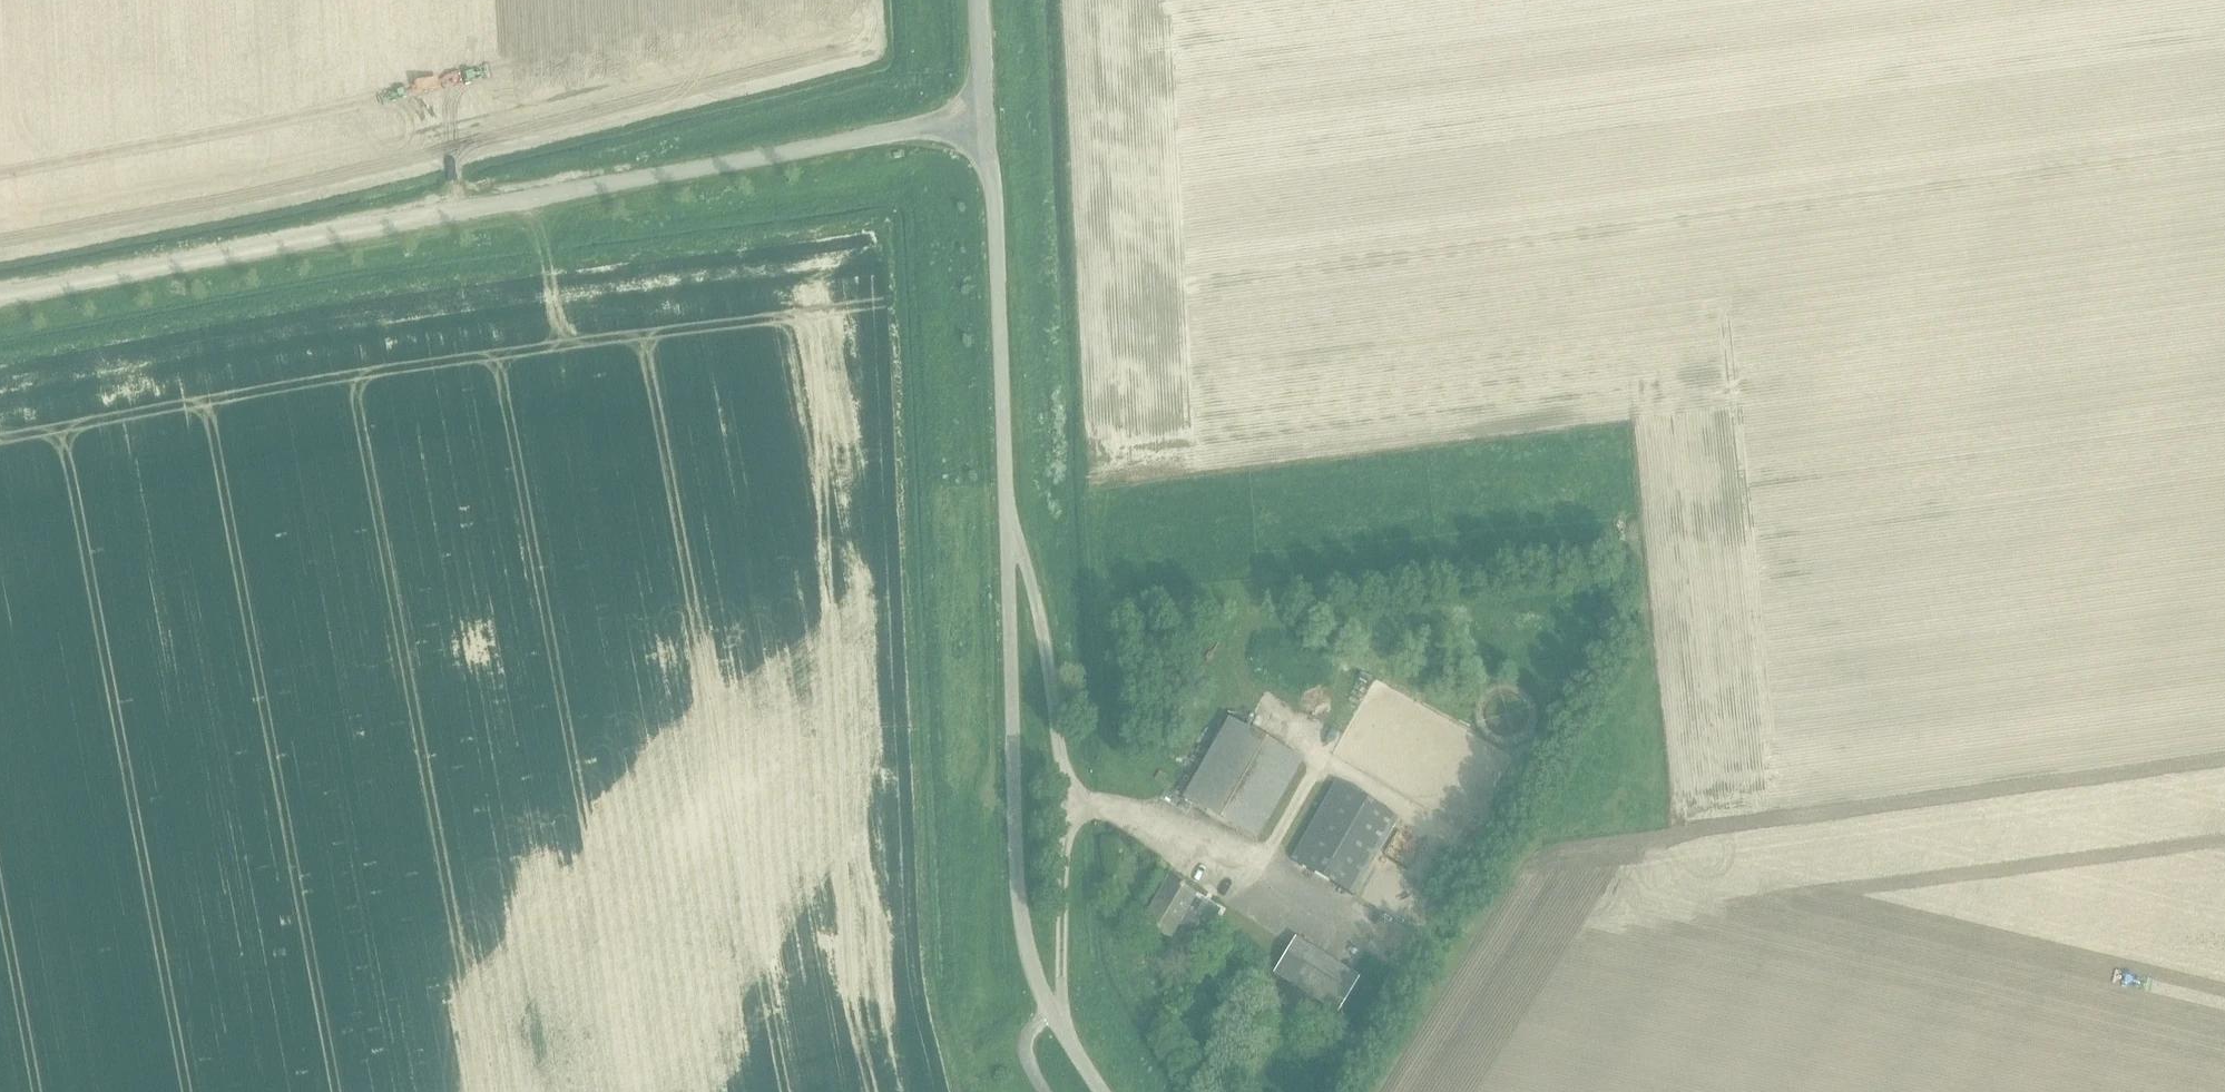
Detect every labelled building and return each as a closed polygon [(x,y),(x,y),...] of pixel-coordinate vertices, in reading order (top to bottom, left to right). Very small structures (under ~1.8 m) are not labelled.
[(947,93),(947,74),(932,75),(932,93),(947,93)] [(917,213),(918,231),(933,229),(932,212),(917,213)] [(1256,840),(1301,761),(1227,718),(1182,797),(1256,840)] [(1334,782),(1290,859),(1354,896),(1398,818),(1334,782)] [(1389,836),(1411,848),(1421,829),(1400,817),(1389,836)] [(1186,914),(1195,899),(1166,882),(1141,925),(1170,941),(1177,930),(1207,947),(1211,940),(1206,937),(1221,911),(1208,903),(1198,921),(1186,914)] [(1342,927),(1356,940),(1365,930),(1350,917),(1342,927)] [(1295,938),(1273,974),(1335,1012),(1357,977),(1295,938)]
